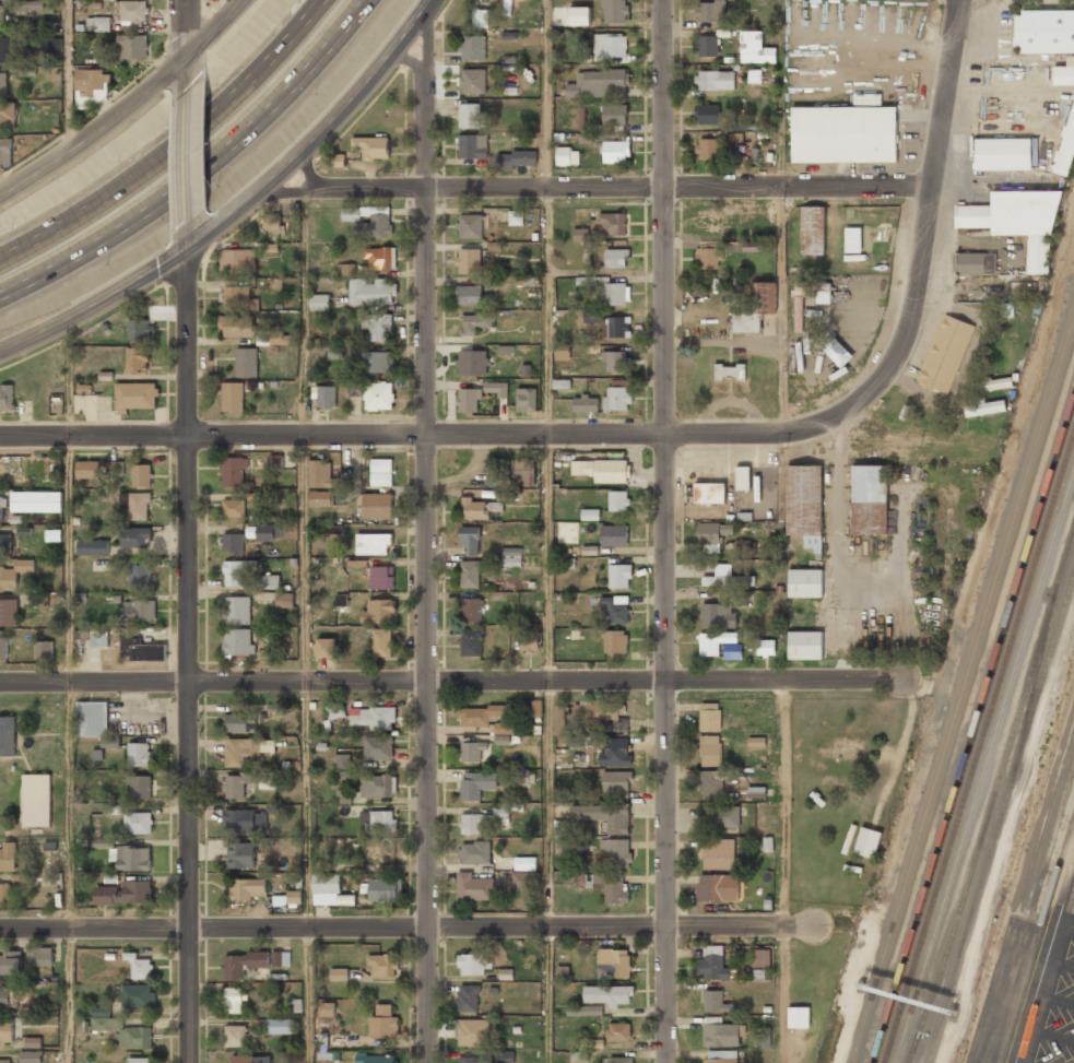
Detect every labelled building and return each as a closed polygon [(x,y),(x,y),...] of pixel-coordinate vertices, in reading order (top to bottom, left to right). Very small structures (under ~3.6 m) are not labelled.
[(603,24),(627,24),(627,0),(603,0),(603,24)] [(119,25),(147,25),(147,1),(119,1),(119,25)] [(696,21),(725,21),(725,1),(696,1),(696,21)] [(19,12),(42,13),(42,3),(19,3),(19,12)] [(569,7),(570,26),(590,25),(590,7),(569,7)] [(488,10),(473,10),(473,29),(488,29),(488,10)] [(1016,12),(1016,54),(1073,54),(1073,12),(1016,12)] [(90,31),(108,31),(108,17),(90,17),(90,31)] [(740,32),(740,63),(775,63),(775,49),(763,49),(763,32),(740,32)] [(117,58),(146,58),(146,35),(117,35),(117,58)] [(627,35),(593,35),(593,58),(627,58),(627,35)] [(461,61),(485,61),(485,36),(461,36),(461,61)] [(695,36),(695,56),(719,56),(719,36),(695,36)] [(14,38),(0,38),(0,61),(14,61),(14,38)] [(47,51),(59,51),(59,39),(47,39),(47,51)] [(1070,57),(1065,69),(1057,67),(1052,82),(1073,88),(1073,58),(1070,57)] [(109,69),(75,69),(75,97),(109,97),(109,69)] [(485,94),(485,69),(460,70),(461,95),(485,94)] [(578,86),(566,86),(566,96),(626,95),(626,70),(578,71),(578,86)] [(734,71),(695,71),(695,90),(734,90),(734,71)] [(750,83),(759,83),(759,72),(750,72),(750,83)] [(0,103),(0,129),(15,129),(15,103),(0,103)] [(480,104),(459,104),(459,129),(480,129),(480,104)] [(1053,173),(1069,178),(1073,160),(1073,104),(1053,173)] [(603,126),(626,126),(626,105),(603,105),(603,126)] [(695,125),(720,125),(720,106),(695,106),(695,125)] [(587,129),(587,108),(578,108),(578,129),(587,129)] [(899,163),(899,108),(791,108),(791,163),(899,163)] [(458,137),(458,160),(487,160),(487,137),(458,137)] [(353,138),(353,149),(362,149),(362,161),(389,161),(389,138),(353,138)] [(0,140),(0,165),(12,165),(12,140),(0,140)] [(718,140),(697,140),(697,161),(718,161),(718,140)] [(975,140),(975,172),(1031,172),(1031,140),(975,140)] [(602,142),(602,163),(629,163),(629,142),(602,142)] [(555,165),(578,165),(578,149),(555,149),(555,165)] [(536,166),(536,152),(497,152),(497,166),(536,166)] [(344,167),(345,154),(332,154),(332,167),(344,167)] [(1054,192),(992,191),(992,206),(958,206),(958,235),(1028,235),(1027,275),(1053,275),(1054,192)] [(801,206),(801,255),(825,255),(825,206),(801,206)] [(392,237),(392,209),(370,209),(370,223),(354,223),(354,237),(392,237)] [(523,211),(508,211),(508,225),(523,225),(523,211)] [(626,213),(600,213),(600,234),(626,234),(626,213)] [(482,215),(459,215),(459,239),(482,239),(482,215)] [(698,216),(698,234),(727,234),(727,216),(698,216)] [(280,229),(280,217),(264,217),(264,229),(280,229)] [(573,240),(588,241),(588,229),(574,228),(573,240)] [(861,228),(845,228),(845,253),(861,253),(861,228)] [(365,269),(396,269),(396,248),(365,248),(365,269)] [(719,248),(695,248),(695,269),(719,269),(719,248)] [(456,249),(456,274),(480,274),(480,249),(456,249)] [(220,271),(256,272),(256,250),(220,250),(220,271)] [(629,250),(605,250),(605,269),(629,269),(629,250)] [(955,276),(995,276),(995,253),(955,253),(955,276)] [(355,264),(337,264),(337,275),(355,276),(355,264)] [(350,280),(350,305),(397,305),(397,282),(390,282),(390,280),(350,280)] [(629,305),(629,283),(600,283),(600,305),(629,305)] [(777,283),(755,283),(755,315),(733,315),(733,334),(762,334),(762,314),(777,314),(777,283)] [(222,286),(222,305),(249,305),(250,286),(222,286)] [(482,286),(455,286),(455,305),(482,305),(482,286)] [(330,294),(309,294),(309,310),(330,310),(330,294)] [(584,323),(601,323),(601,311),(584,311),(584,323)] [(462,314),(462,335),(479,335),(479,326),(494,326),(494,314),(462,314)] [(918,383),(948,395),(975,327),(944,315),(918,383)] [(363,330),(369,330),(369,342),(391,342),(391,316),(363,316),(363,330)] [(219,317),(219,336),(255,336),(255,317),(219,317)] [(630,317),(606,317),(606,339),(630,339),(630,317)] [(127,341),(152,341),(152,320),(127,320),(127,341)] [(842,368),(853,357),(833,336),(822,347),(842,368)] [(600,344),(584,345),(584,355),(601,355),(600,344)] [(555,360),(570,360),(570,345),(555,345),(555,360)] [(329,358),(343,358),(343,346),(329,346),(329,358)] [(126,349),(126,374),(149,374),(149,349),(126,349)] [(235,379),(257,379),(257,349),(235,349),(235,379)] [(488,351),(459,351),(459,374),(488,374),(488,351)] [(392,352),(363,352),(363,374),(392,374),(392,352)] [(625,373),(624,352),(602,353),(603,373),(625,373)] [(746,381),(746,365),(713,365),(713,381),(746,381)] [(570,389),(571,380),(554,379),(553,388),(570,389)] [(1012,381),(986,380),(984,389),(1011,390),(1012,381)] [(348,396),(361,396),(360,381),(347,382),(348,396)] [(605,381),(605,411),(629,411),(629,381),(605,381)] [(244,412),(244,383),(222,383),(222,412),(244,412)] [(393,410),(393,383),(364,383),(364,410),(393,410)] [(507,383),(486,383),(486,395),(507,395),(507,383)] [(1,387),(0,387),(0,410),(15,410),(15,404),(13,404),(13,385),(1,385),(1,387)] [(116,410),(156,410),(156,385),(116,385),(116,410)] [(335,388),(317,388),(317,408),(335,408),(335,388)] [(481,412),(481,388),(459,388),(459,412),(481,412)] [(536,388),(516,388),(516,411),(536,411),(536,388)] [(599,413),(599,397),(573,397),(573,413),(599,413)] [(1006,415),(1006,404),(965,404),(965,415),(1006,415)] [(271,470),(281,470),(281,457),(271,457),(271,470)] [(245,487),(245,458),(221,458),(221,487),(245,487)] [(392,459),(369,459),(369,487),(392,487),(392,459)] [(99,461),(75,461),(75,479),(99,479),(99,461)] [(130,461),(110,461),(110,484),(130,484),(130,461)] [(308,487),(333,487),(333,461),(308,461),(308,487)] [(512,461),(512,487),(534,487),(534,461),(512,461)] [(593,483),(628,483),(628,461),(571,461),(571,477),(593,477),(593,483)] [(152,464),(131,464),(131,487),(152,487),(152,464)] [(822,465),(787,465),(787,535),(803,535),(803,554),(822,554),(822,465)] [(736,466),(736,489),(750,489),(750,466),(736,466)] [(852,466),(852,535),(887,535),(887,466),(852,466)] [(695,504),(725,504),(725,484),(695,484),(695,504)] [(309,507),(331,507),(331,492),(309,492),(309,507)] [(629,492),(609,492),(609,512),(629,512),(629,492)] [(11,493),(11,512),(62,512),(62,493),(11,493)] [(150,520),(150,493),(121,493),(121,509),(129,509),(130,520),(150,520)] [(363,520),(392,520),(392,495),(363,495),(363,520)] [(222,500),(222,518),(244,518),(244,500),(222,500)] [(489,500),(462,500),(462,521),(489,521),(489,500)] [(600,509),(582,509),(582,520),(600,520),(600,509)] [(697,523),(697,544),(720,544),(720,533),(727,533),(727,523),(697,523)] [(243,554),(244,540),(274,541),(274,528),(247,527),(246,534),(222,533),(222,554),(243,554)] [(601,527),(601,547),(627,547),(627,527),(601,527)] [(120,547),(150,547),(150,528),(120,528),(120,547)] [(461,557),(480,557),(480,529),(461,529),(461,557)] [(0,534),(0,553),(10,553),(10,534),(0,534)] [(356,534),(356,555),(392,555),(392,534),(356,534)] [(108,556),(108,541),(78,541),(78,556),(108,556)] [(503,550),(503,566),(521,566),(521,550),(503,550)] [(241,560),(224,560),(224,587),(241,587),(241,560)] [(17,590),(17,571),(33,571),(33,562),(15,562),(15,568),(0,568),(0,590),(17,590)] [(461,563),(461,589),(480,589),(480,563),(461,563)] [(129,589),(152,589),(152,564),(129,564),(129,589)] [(609,565),(609,589),(632,589),(632,565),(609,565)] [(732,565),(715,565),(715,576),(701,577),(703,587),(732,587),(732,565)] [(393,590),(393,566),(369,566),(369,590),(393,590)] [(788,570),(788,599),(823,599),(823,570),(788,570)] [(280,588),(280,576),(261,577),(261,589),(280,588)] [(294,608),(294,593),(277,592),(276,607),(294,608)] [(347,594),(336,594),(336,605),(347,605),(347,594)] [(629,597),(601,595),(600,612),(610,612),(610,623),(628,624),(629,597)] [(249,598),(225,598),(225,625),(249,625),(249,598)] [(482,621),(482,599),(461,599),(461,621),(482,621)] [(0,600),(0,626),(17,626),(17,600),(0,600)] [(368,612),(362,612),(362,623),(396,623),(396,600),(368,600),(368,612)] [(122,602),(122,622),(155,622),(155,602),(122,602)] [(701,627),(736,627),(736,605),(701,605),(701,627)] [(539,651),(538,625),(529,625),(529,635),(520,635),(521,651),(539,651)] [(374,628),(374,657),(392,657),(392,628),(374,628)] [(461,657),(482,657),(482,629),(461,629),(461,657)] [(224,657),(251,657),(251,630),(224,630),(224,657)] [(107,631),(90,631),(90,648),(107,648),(107,631)] [(627,653),(627,631),(602,631),(602,653),(627,653)] [(823,631),(788,631),(788,660),(823,660),(823,631)] [(699,634),(699,658),(740,658),(740,634),(699,634)] [(315,658),(335,658),(335,640),(315,640),(315,658)] [(775,654),(774,641),(760,642),(762,655),(775,654)] [(166,662),(166,642),(122,642),(122,662),(166,662)] [(51,643),(36,643),(36,658),(51,658),(51,643)] [(542,700),(532,700),(532,716),(541,716),(542,700)] [(107,702),(78,702),(78,737),(107,737),(107,702)] [(346,716),(343,702),(326,706),(330,720),(346,716)] [(619,718),(619,702),(574,702),(574,720),(610,720),(610,730),(627,730),(627,718),(619,718)] [(721,704),(700,704),(700,731),(721,731),(721,704)] [(554,735),(565,735),(565,706),(555,706),(554,735)] [(350,708),(350,728),(396,728),(396,708),(350,708)] [(491,728),(491,717),(505,717),(505,708),(458,708),(458,728),(491,728)] [(248,714),(226,714),(226,732),(248,732),(248,714)] [(0,717),(0,756),(15,756),(15,717),(0,717)] [(509,735),(495,735),(495,744),(509,744),(509,735)] [(569,746),(582,747),(583,735),(569,735),(569,746)] [(700,766),(721,766),(721,735),(700,735),(700,766)] [(364,759),(393,759),(393,737),(364,737),(364,759)] [(817,757),(850,761),(851,752),(863,753),(864,742),(831,739),(830,748),(818,747),(817,757)] [(275,740),(226,740),(226,767),(244,768),(244,756),(275,756),(275,740)] [(629,740),(607,740),(607,756),(629,756),(629,740)] [(152,766),(152,743),(128,743),(128,766),(152,766)] [(459,743),(459,763),(483,763),(483,743),(459,743)] [(350,768),(350,755),(335,755),(335,768),(350,768)] [(723,800),(723,770),(700,770),(700,800),(723,800)] [(259,789),(277,789),(278,772),(260,771),(259,789)] [(632,771),(603,771),(603,793),(632,793),(632,771)] [(461,800),(481,800),(481,790),(497,790),(497,772),(461,772),(461,800)] [(50,827),(50,773),(21,773),(21,827),(50,827)] [(225,773),(225,798),(251,798),(251,773),(225,773)] [(397,798),(397,775),(361,775),(361,798),(397,798)] [(152,799),(152,776),(128,776),(128,799),(152,799)] [(766,787),(749,787),(748,797),(766,798),(766,787)] [(337,803),(351,803),(351,790),(337,790),(337,803)] [(494,824),(508,824),(508,804),(494,804),(494,824)] [(629,836),(629,805),(571,805),(571,820),(606,820),(606,836),(629,836)] [(740,807),(704,807),(704,828),(740,828),(740,807)] [(267,831),(267,811),(222,811),(222,831),(267,831)] [(397,832),(397,811),(362,811),(362,832),(397,832)] [(125,813),(125,834),(152,834),(152,813),(125,813)] [(484,834),(484,814),(461,814),(461,834),(484,834)] [(853,853),(873,861),(882,835),(862,828),(853,853)] [(93,839),(94,847),(114,846),(114,838),(93,839)] [(610,867),(632,867),(632,839),(601,839),(601,855),(610,855),(610,867)] [(735,870),(735,839),(701,839),(701,870),(735,870)] [(489,841),(459,841),(459,864),(489,864),(489,841)] [(16,842),(0,842),(0,872),(16,872),(16,842)] [(255,867),(255,842),(227,842),(227,867),(255,867)] [(150,847),(117,847),(117,871),(150,871),(150,847)] [(365,865),(400,865),(400,848),(365,848),(365,865)] [(515,870),(536,870),(536,857),(515,857),(515,870)] [(513,889),(537,889),(537,871),(513,872),(513,889)] [(457,901),(493,901),(493,878),(472,878),(472,873),(457,873),(457,901)] [(590,884),(605,884),(605,903),(626,903),(626,874),(590,874),(590,884)] [(341,875),(314,875),(314,905),(354,905),(354,896),(341,896),(341,875)] [(696,875),(696,901),(740,901),(740,875),(696,875)] [(265,899),(265,879),(231,879),(231,899),(265,899)] [(368,881),(368,901),(399,901),(399,881),(368,881)] [(152,905),(152,882),(122,882),(122,887),(95,887),(95,905),(152,905)] [(11,906),(11,884),(0,884),(0,906),(11,906)] [(274,895),(274,906),(302,903),(302,893),(274,895)] [(731,978),(731,967),(724,967),(724,946),(705,946),(705,978),(731,978)] [(52,949),(39,949),(39,965),(51,966),(52,949)] [(632,978),(632,949),(599,949),(599,978),(632,978)] [(770,949),(752,949),(752,969),(770,969),(770,949)] [(21,975),(21,953),(0,953),(0,975),(21,975)] [(132,978),(152,978),(152,958),(138,958),(138,953),(123,953),(123,961),(132,961),(132,978)] [(288,953),(272,953),(272,966),(288,966),(288,953)] [(224,980),(245,980),(245,969),(270,969),(270,954),(224,954),(224,980)] [(397,955),(367,955),(367,978),(397,978),(397,955)] [(458,955),(458,975),(486,975),(486,955),(458,955)] [(347,969),(332,969),(332,980),(347,980),(347,969)] [(155,1006),(155,985),(122,985),(122,1006),(155,1006)] [(458,1013),(477,1013),(477,985),(458,985),(458,1013)] [(633,987),(585,987),(585,1005),(633,1005),(633,987)] [(0,989),(0,1008),(11,1008),(11,989),(0,989)] [(225,990),(226,1015),(244,1014),(243,989),(225,990)] [(704,1012),(732,1012),(732,1002),(722,1002),(722,990),(704,990),(704,1012)] [(333,1004),(318,1004),(318,1016),(333,1016),(333,1004)] [(368,1017),(368,1038),(399,1038),(399,1017),(392,1017),(392,1005),(375,1005),(375,1017),(368,1017)] [(567,1016),(603,1016),(603,1005),(567,1006),(567,1016)] [(110,1006),(92,1007),(92,1030),(124,1029),(123,1018),(111,1018),(110,1006)] [(810,1029),(810,1008),(788,1008),(788,1029),(810,1029)] [(742,1046),(742,1024),(723,1024),(723,1017),(704,1017),(704,1046),(742,1046)] [(294,1020),(264,1020),(264,1036),(294,1036),(294,1020)] [(486,1020),(458,1020),(458,1046),(486,1046),(486,1020)] [(13,1043),(13,1021),(0,1021),(0,1043),(13,1043)] [(630,1023),(607,1023),(607,1040),(630,1041),(630,1023)] [(246,1026),(225,1026),(225,1048),(246,1048),(246,1026)] [(152,1028),(119,1028),(119,1048),(152,1048),(152,1028)] [(26,1047),(42,1047),(42,1038),(26,1037),(26,1047)] [(513,1050),(497,1051),(497,1062),(513,1062),(513,1050)] [(705,1051),(705,1062),(737,1062),(737,1051),(705,1051)] [(42,1052),(21,1052),(21,1062),(42,1062),(42,1052)] [(271,1055),(231,1056),(232,1062),(272,1062),(271,1055)]
